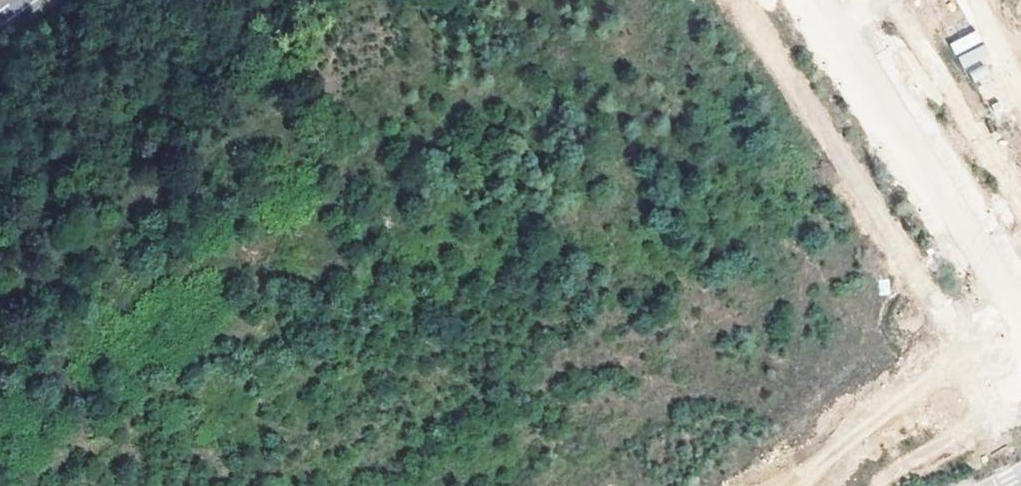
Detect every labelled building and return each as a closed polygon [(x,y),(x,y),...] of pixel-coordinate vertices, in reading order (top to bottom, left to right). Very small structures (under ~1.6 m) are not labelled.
[(955,54),(980,42),(974,30),(950,42),(955,54)]
